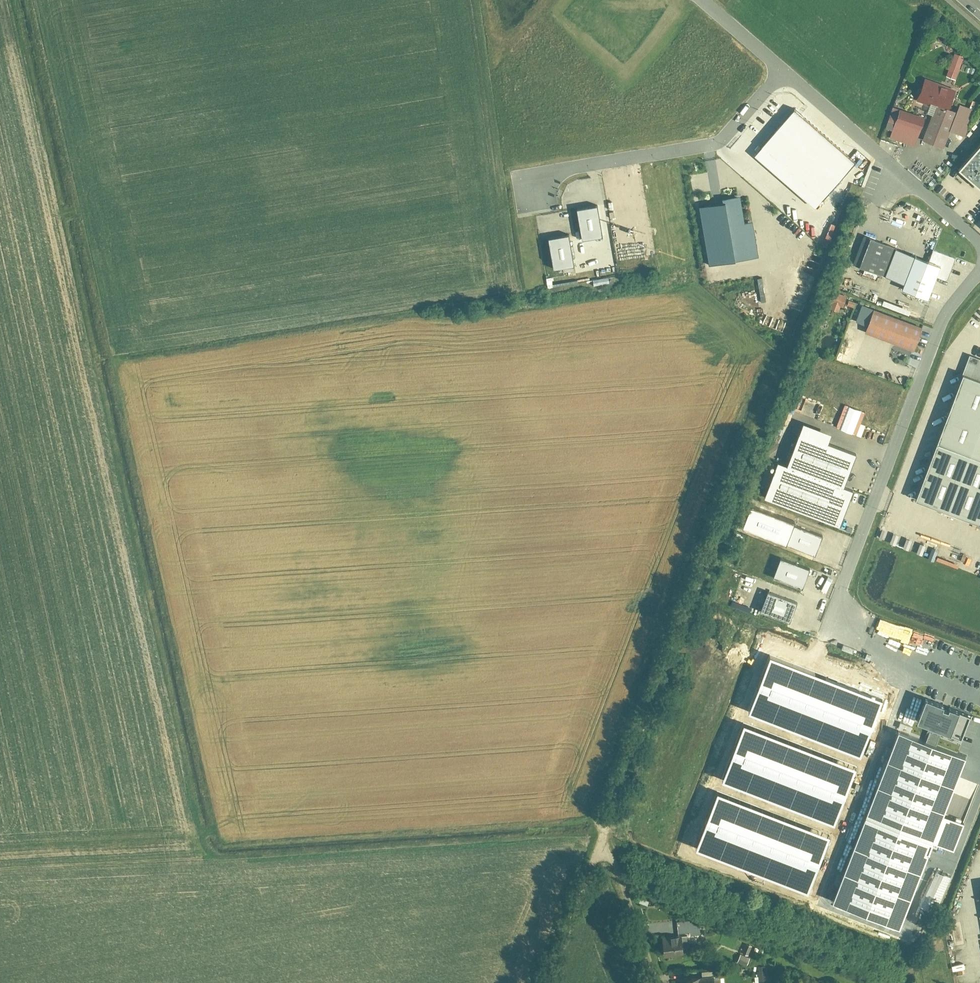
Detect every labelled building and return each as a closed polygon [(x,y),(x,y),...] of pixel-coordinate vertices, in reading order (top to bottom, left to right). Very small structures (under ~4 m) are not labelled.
[(953,55),(948,72),(957,75),(962,58),(953,55)] [(957,91),(925,79),(918,98),(950,110),(957,91)] [(934,107),(921,140),(945,149),(958,116),(934,107)] [(856,161),(795,108),(756,153),(817,205),(856,161)] [(900,108),(889,140),(914,149),(925,117),(900,108)] [(961,167),(979,183),(979,146),(961,167)] [(712,264),(762,256),(756,220),(747,222),(743,194),(726,197),(726,201),(702,205),(712,264)] [(600,204),(580,207),(585,238),(605,235),(600,204)] [(572,233),(551,237),(556,267),(577,264),(572,233)] [(873,237),(862,264),(889,274),(899,247),(873,237)] [(944,264),(899,247),(889,274),(907,281),(905,287),(931,297),(944,264)] [(765,276),(760,277),(764,301),(769,300),(765,276)] [(833,289),(826,306),(840,311),(846,294),(833,289)] [(875,310),(865,333),(913,352),(922,330),(875,310)] [(973,354),(918,499),(979,522),(979,356),(973,354)] [(839,421),(842,422),(848,405),(845,404),(839,421)] [(851,431),(861,435),(865,424),(860,422),(865,411),(860,409),(851,431)] [(831,432),(803,422),(787,465),(778,462),(764,498),(839,526),(852,489),(844,486),(857,451),(828,440),(831,432)] [(823,534),(794,523),(795,521),(751,505),(743,528),(815,555),(823,534)] [(810,564),(782,553),(774,574),(802,585),(810,564)] [(796,599),(769,589),(762,609),(789,618),(796,599)] [(748,711),(860,754),(882,698),(770,655),(748,711)] [(947,703),(928,696),(920,720),(954,732),(963,709),(952,705),(951,708),(945,706),(947,703)] [(722,779),(834,823),(856,767),(744,723),(722,779)] [(968,755),(901,730),(834,900),(903,927),(936,842),(957,850),(968,822),(945,813),(968,755)] [(696,848),(808,891),(830,835),(718,791),(696,848)] [(934,911),(952,875),(936,867),(918,903),(934,911)] [(696,923),(666,923),(666,933),(696,933),(696,923)] [(663,940),(663,958),(687,957),(686,940),(663,940)] [(739,953),(737,962),(747,964),(749,955),(739,953)]
